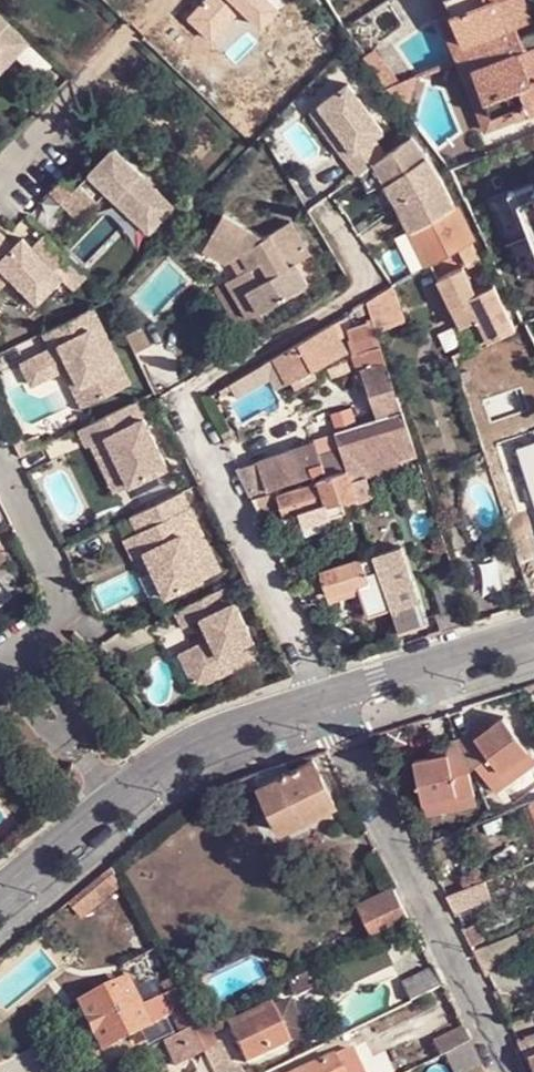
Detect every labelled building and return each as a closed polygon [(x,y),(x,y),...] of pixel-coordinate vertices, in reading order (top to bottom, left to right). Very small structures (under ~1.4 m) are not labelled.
[(487,132),(533,114),(533,44),(530,46),(520,23),(533,17),(533,9),(531,0),(434,0),(455,53),(457,59),(487,132)] [(0,12),(0,46),(2,44),(22,62),(36,48),(0,12)] [(2,44),(0,46),(0,72),(7,78),(22,62),(2,44)] [(364,58),(402,110),(415,75),(457,59),(455,53),(445,56),(415,69),(397,75),(376,51),(364,58)] [(358,177),(377,164),(396,150),(348,86),(320,107),(354,154),(346,161),(358,177)] [(346,161),(354,154),(320,107),(311,114),(346,161)] [(377,164),(413,231),(456,208),(438,170),(411,139),(396,150),(377,164)] [(116,147),(91,173),(109,190),(152,232),(177,206),(116,147)] [(109,190),(91,173),(85,180),(102,197),(109,190)] [(102,197),(85,180),(63,202),(81,219),(102,197)] [(528,221),(520,201),(533,195),(533,183),(511,192),(522,223),(528,221)] [(520,201),(528,221),(533,236),(533,195),(520,201)] [(456,208),(413,231),(430,267),(457,254),(474,245),(456,208)] [(307,254),(291,222),(262,237),(220,216),(205,249),(229,264),(237,261),(244,274),(260,306),(280,296),(277,289),(271,276),(286,266),(307,254)] [(49,238),(36,250),(26,241),(18,250),(0,233),(0,269),(2,267),(15,280),(41,304),(65,280),(77,292),(90,279),(49,238)] [(474,245),(457,254),(459,260),(461,263),(466,272),(472,268),(484,262),(474,245)] [(459,260),(457,254),(430,267),(425,271),(428,276),(459,260)] [(466,272),(461,263),(436,275),(449,304),(467,298),(471,301),(482,294),(481,291),(490,286),(492,289),(497,288),(486,267),(474,272),(472,268),(466,272)] [(271,276),(277,289),(292,279),(286,266),(271,276)] [(2,267),(0,269),(0,288),(4,291),(15,280),(2,267)] [(260,306),(244,274),(235,281),(251,310),(260,306)] [(405,317),(394,286),(369,299),(374,316),(380,330),(405,317)] [(491,341),(517,329),(497,288),(492,289),(482,294),(471,301),(479,319),(491,341)] [(467,298),(449,304),(461,327),(474,323),(465,303),(471,301),(467,298)] [(479,319),(471,301),(465,303),(474,323),(479,319)] [(131,387),(95,310),(68,322),(76,339),(53,349),(37,356),(44,372),(68,361),(89,406),(131,387)] [(363,369),(388,360),(380,330),(374,316),(369,318),(370,321),(354,328),(356,337),(354,338),(363,369)] [(76,339),(68,322),(45,333),(53,349),(76,339)] [(293,380),(314,369),(346,350),(332,323),(274,357),(288,383),(293,380)] [(524,346),(518,334),(496,345),(500,355),(524,346)] [(473,366),(467,353),(456,358),(462,372),(473,366)] [(44,372),(37,356),(22,364),(32,386),(65,371),(82,409),(89,406),(68,361),(44,372)] [(288,383),(274,357),(229,383),(238,397),(271,378),(276,389),(288,383)] [(368,383),(379,417),(403,409),(395,383),(388,360),(363,369),(368,383)] [(314,369),(293,380),(296,386),(316,376),(314,369)] [(368,383),(363,369),(358,371),(362,385),(368,383)] [(137,401),(80,428),(88,445),(92,443),(108,436),(131,485),(168,467),(137,401)] [(344,449),(346,457),(359,454),(382,446),(397,442),(399,449),(402,457),(417,453),(403,409),(379,417),(338,431),(344,449)] [(230,428),(222,432),(228,446),(236,442),(230,428)] [(108,436),(92,443),(116,492),(131,485),(108,436)] [(239,469),(251,494),(326,470),(327,474),(349,468),(346,457),(344,449),(321,457),(317,442),(239,469)] [(399,449),(397,442),(382,446),(385,453),(399,449)] [(369,478),(404,466),(402,457),(399,449),(385,453),(382,446),(359,454),(365,479),(369,478)] [(359,454),(346,457),(349,468),(353,482),(365,479),(359,454)] [(327,474),(322,477),(323,481),(330,503),(344,499),(346,506),(359,501),(353,482),(349,468),(327,474)] [(374,496),(369,478),(365,479),(353,482),(359,501),(374,496)] [(330,503),(323,481),(284,493),(280,494),(285,510),(287,518),(303,513),(330,503)] [(262,515),(285,510),(280,494),(279,490),(254,500),(262,515)] [(184,491),(132,516),(140,531),(126,538),(135,557),(146,552),(167,597),(222,571),(184,491)] [(346,506),(344,499),(303,513),(307,527),(349,513),(346,506)] [(393,609),(419,601),(402,546),(376,554),(393,609)] [(370,583),(356,588),(367,619),(393,609),(376,554),(362,558),(370,583)] [(370,583),(362,558),(322,572),(329,597),(356,588),(370,583)] [(460,592),(456,579),(444,583),(448,597),(460,592)] [(465,606),(460,592),(448,597),(452,611),(465,606)] [(419,601),(393,609),(400,632),(428,622),(421,600),(419,601)] [(263,656),(237,601),(204,617),(214,638),(217,645),(210,649),(206,642),(182,653),(198,687),(263,656)] [(217,645),(214,638),(206,642),(210,649),(217,645)] [(348,654),(344,646),(334,649),(338,660),(348,654)] [(464,737),(478,768),(481,766),(495,787),(510,778),(507,773),(533,756),(533,753),(513,719),(484,738),(478,728),(464,737)] [(478,768),(464,737),(449,741),(451,752),(418,760),(428,801),(461,792),(462,798),(479,794),(474,768),(478,768)] [(340,804),(318,760),(293,771),(284,776),(288,785),(268,795),(286,830),(340,804)] [(290,763),(257,773),(262,783),(263,785),(284,775),(293,771),(290,763)] [(235,795),(262,783),(257,773),(231,784),(235,795)] [(118,889),(107,874),(73,901),(85,916),(118,889)] [(453,901),(460,913),(493,899),(489,884),(453,901)] [(363,903),(376,935),(414,916),(398,886),(363,903)] [(482,970),(523,949),(515,934),(474,954),(482,970)] [(448,986),(439,966),(406,983),(415,1001),(448,986)] [(129,982),(85,1003),(107,1050),(153,1029),(129,982)] [(185,1033),(198,1028),(180,991),(167,997),(185,1033)] [(289,1005),(280,1010),(291,1032),(301,1026),(289,1005)] [(252,1062),(297,1041),(291,1032),(280,1010),(266,1017),(248,1026),(237,1031),(252,1062)] [(245,1020),(248,1026),(266,1017),(263,1011),(245,1020)] [(207,1024),(198,1028),(206,1044),(214,1040),(207,1024)] [(198,1061),(211,1055),(206,1044),(198,1028),(185,1033),(198,1061)] [(475,1043),(469,1032),(446,1043),(451,1055),(475,1043)] [(185,1033),(175,1039),(188,1065),(198,1061),(185,1033)] [(521,1040),(527,1053),(533,1052),(533,1035),(521,1040)] [(348,1053),(337,1059),(344,1071),(357,1071),(348,1053)] [(337,1059),(308,1071),(344,1071),(337,1059)]
